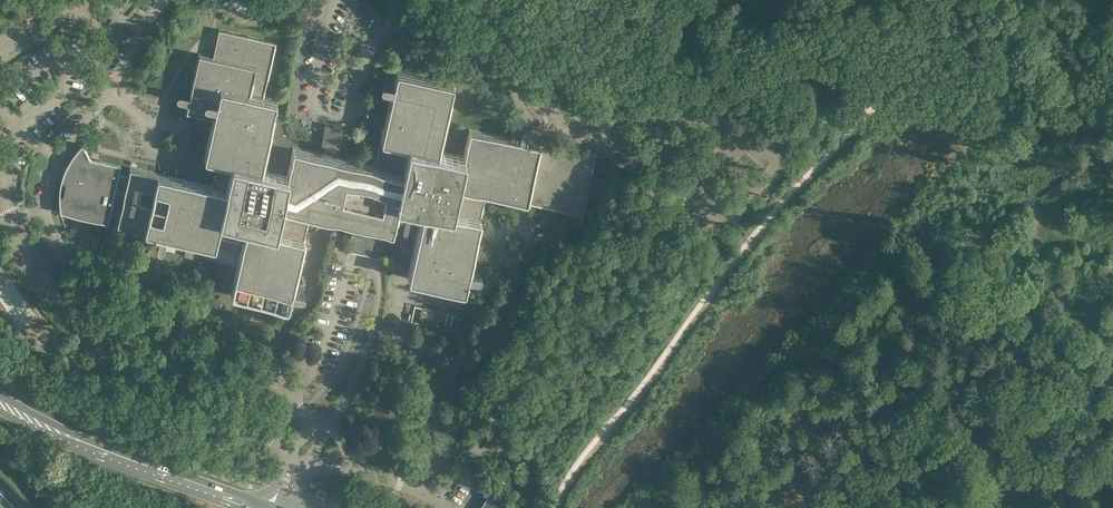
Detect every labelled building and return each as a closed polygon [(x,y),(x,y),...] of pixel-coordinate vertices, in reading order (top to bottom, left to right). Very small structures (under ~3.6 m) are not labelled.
[(67,5),(61,0),(53,0),(50,3),(60,12),(67,5)] [(235,5),(234,6),(238,10),(239,9),(244,15),(253,6),(248,1),(249,0),(230,0),(235,5)] [(59,188),(58,196),(58,203),(59,210),(60,210),(107,220),(108,220),(108,221),(111,210),(120,212),(117,223),(158,232),(157,236),(157,240),(156,241),(156,242),(156,243),(157,244),(157,245),(158,245),(159,246),(160,246),(161,246),(162,245),(163,244),(164,243),(166,234),(234,250),(240,251),(231,292),(288,305),(291,292),(299,293),(301,294),(302,293),(303,293),(304,292),(304,291),(304,290),(304,289),(304,288),(303,287),(301,286),(296,285),(293,284),(301,249),(310,210),(313,210),(363,222),(361,233),(360,234),(354,233),(350,246),(350,247),(362,250),(363,250),(378,253),(378,250),(381,239),(374,237),(374,236),(377,225),(392,229),(395,215),(398,201),(423,207),(420,220),(414,250),(408,276),(423,279),(465,289),(468,274),(478,276),(480,275),(481,274),(481,272),(479,270),(478,270),(470,268),(474,250),(474,249),(477,236),(479,226),(487,193),(582,215),(586,199),(592,173),(595,158),(530,143),(527,142),(528,137),(529,134),(529,133),(529,131),(528,130),(527,129),(526,129),(524,129),(523,129),(522,130),(521,131),(519,140),(512,139),(470,129),(463,157),(438,151),(454,82),(397,69),(394,83),(385,81),(384,81),(383,81),(382,81),(381,82),(381,83),(380,84),(380,85),(381,86),(381,87),(382,88),(383,88),(392,90),(375,165),(335,155),(337,146),(340,147),(341,141),(344,129),(344,128),(325,124),(325,125),(323,132),(321,143),(323,143),(321,152),(293,146),(287,173),(284,173),(292,139),(282,137),(285,123),(282,123),(283,116),(276,114),(264,168),(262,167),(277,99),(264,96),(276,41),(262,38),(220,28),(219,32),(213,55),(200,52),(190,93),(181,91),(180,91),(179,91),(178,92),(177,93),(176,94),(176,95),(177,96),(177,97),(178,98),(179,98),(180,99),(188,100),(187,109),(214,116),(205,154),(205,157),(202,169),(205,170),(215,172),(213,181),(212,184),(130,166),(128,174),(119,172),(121,164),(99,159),(92,157),(91,156),(90,156),(90,155),(89,155),(89,154),(87,149),(86,148),(86,147),(85,146),(84,145),(83,145),(83,144),(83,143),(83,142),(77,148),(73,154),(69,160),(65,167),(62,174),(60,181),(59,188)] [(414,305),(412,314),(409,313),(408,319),(411,319),(410,320),(455,331),(459,315),(414,305)] [(144,311),(154,321),(158,317),(149,308),(144,311)] [(504,476),(514,467),(509,462),(500,472),(504,476)] [(496,501),(488,496),(480,507),(502,507),(503,506),(501,505),(509,493),(504,490),(509,484),(480,464),(471,478),(499,498),(496,501)]
